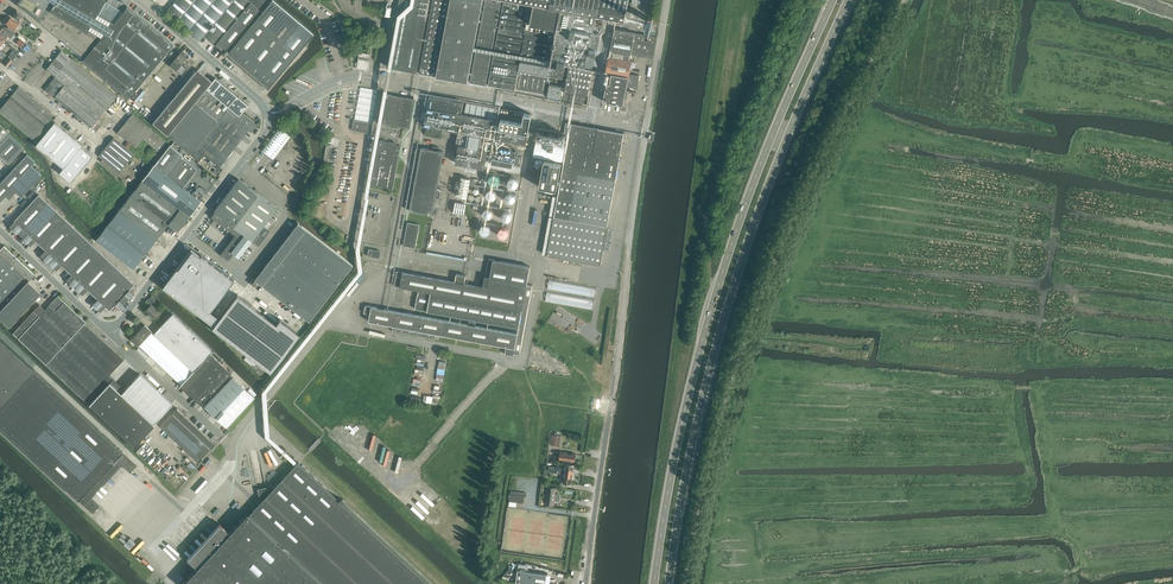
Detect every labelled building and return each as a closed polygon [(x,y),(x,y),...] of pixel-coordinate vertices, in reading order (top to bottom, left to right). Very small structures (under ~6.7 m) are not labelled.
[(16,4),(22,9),(23,8),(83,58),(82,59),(123,93),(122,94),(127,99),(172,45),(126,7),(123,11),(105,0),(20,0),(16,4)] [(271,0),(175,0),(166,11),(200,40),(204,35),(215,44),(251,1),(262,11),(271,0)] [(267,89),(313,34),(273,0),(271,0),(262,11),(251,1),(215,44),(224,52),(222,54),(225,56),(227,54),(232,59),(234,57),(238,56),(240,64),(245,62),(248,70),(252,68),(255,76),(259,74),(263,85),(267,89)] [(387,66),(417,72),(417,70),(420,71),(420,72),(468,81),(468,80),(470,80),(470,82),(486,85),(486,83),(488,83),(488,85),(514,90),(547,96),(547,98),(548,96),(559,98),(558,100),(559,100),(559,98),(563,99),(563,101),(564,99),(587,103),(586,105),(587,105),(591,84),(592,84),(594,71),(580,68),(581,62),(586,63),(588,51),(596,53),(600,33),(591,31),(594,14),(625,19),(625,18),(626,14),(628,0),(400,0),(387,66)] [(24,16),(17,10),(12,15),(20,22),(24,16)] [(6,22),(6,23),(9,26),(7,28),(14,34),(16,31),(13,29),(18,23),(11,17),(8,20),(7,20),(6,21),(6,22)] [(10,39),(14,34),(7,28),(5,26),(3,28),(2,27),(0,30),(0,35),(5,38),(7,36),(10,39)] [(653,58),(654,51),(657,37),(615,29),(615,30),(614,35),(614,36),(613,40),(613,41),(612,45),(612,46),(611,50),(611,51),(610,57),(609,57),(604,83),(607,83),(603,101),(623,105),(627,86),(636,88),(637,88),(637,84),(638,84),(639,76),(629,74),(631,61),(629,61),(630,58),(630,57),(631,54),(653,58)] [(0,45),(3,42),(13,50),(14,50),(17,52),(19,50),(0,35),(0,45)] [(20,37),(16,41),(21,46),(25,41),(20,37)] [(182,50),(181,51),(170,65),(182,75),(185,72),(184,71),(185,69),(187,70),(195,61),(189,56),(188,57),(188,56),(189,55),(182,50)] [(45,90),(59,101),(58,103),(61,106),(62,104),(91,127),(109,105),(117,96),(73,61),(75,59),(72,57),(71,58),(61,51),(46,69),(55,77),(45,90)] [(358,64),(357,67),(367,69),(369,62),(370,54),(360,52),(358,62),(358,64)] [(3,64),(7,67),(12,60),(9,57),(3,64)] [(204,154),(218,165),(220,167),(248,129),(251,131),(257,124),(256,124),(247,117),(241,112),(248,105),(215,77),(212,81),(203,74),(197,69),(175,95),(172,99),(153,123),(167,135),(191,155),(199,161),(204,154)] [(55,116),(19,86),(0,109),(0,112),(35,141),(55,116)] [(361,87),(355,120),(371,123),(378,90),(361,87)] [(377,122),(405,127),(410,128),(415,99),(383,93),(377,122)] [(429,96),(424,125),(458,132),(454,156),(457,157),(456,163),(468,165),(474,166),(484,168),(490,137),(505,140),(506,140),(510,141),(526,144),(528,133),(532,114),(531,114),(524,113),(501,109),(467,102),(465,114),(462,113),(464,102),(429,96)] [(118,132),(136,147),(143,138),(158,151),(166,141),(132,114),(118,132)] [(371,123),(355,120),(354,120),(352,130),(369,133),(371,123)] [(59,172),(71,182),(92,156),(81,146),(82,144),(55,122),(35,145),(63,168),(59,172)] [(571,124),(570,129),(569,134),(538,128),(536,138),(546,140),(546,141),(536,139),(533,156),(563,161),(563,159),(565,160),(560,183),(558,183),(562,163),(544,160),(539,187),(557,190),(557,188),(559,188),(549,242),(547,255),(600,265),(624,133),(623,134),(598,129),(598,128),(597,128),(597,129),(571,124)] [(0,125),(0,142),(9,133),(0,125)] [(262,150),(273,158),(291,135),(280,126),(262,150)] [(425,127),(426,127),(425,134),(433,135),(433,133),(441,135),(442,130),(444,131),(444,130),(442,129),(427,126),(427,127),(425,126),(425,127)] [(0,142),(0,156),(8,163),(24,147),(9,133),(0,142)] [(98,156),(119,173),(134,154),(127,148),(131,144),(128,141),(124,146),(114,137),(98,156)] [(379,140),(372,180),(371,185),(393,189),(401,145),(393,144),(394,143),(379,140)] [(323,161),(329,162),(331,152),(332,145),(326,144),(323,161)] [(154,164),(142,179),(189,216),(201,201),(183,187),(197,168),(182,157),(183,156),(170,145),(154,164)] [(410,211),(432,215),(444,152),(438,150),(439,147),(433,146),(432,149),(421,147),(410,211)] [(6,196),(9,198),(15,192),(21,197),(42,175),(31,165),(35,161),(27,154),(0,183),(0,190),(6,196)] [(514,166),(520,167),(522,157),(515,156),(514,166)] [(491,163),(512,167),(513,162),(492,158),(491,163)] [(458,196),(467,198),(470,179),(462,177),(458,196)] [(518,177),(509,178),(509,188),(518,188),(518,177)] [(189,216),(142,179),(130,195),(168,224),(178,231),(189,216)] [(215,212),(211,216),(211,217),(235,235),(220,254),(228,260),(233,253),(238,257),(252,240),(258,245),(269,231),(263,226),(276,208),(239,179),(214,211),(215,212)] [(192,193),(199,199),(202,195),(195,189),(192,193)] [(506,190),(506,201),(515,201),(515,190),(506,190)] [(14,221),(9,226),(17,233),(18,233),(23,237),(52,207),(51,206),(53,204),(49,200),(47,202),(39,194),(32,201),(14,221)] [(130,195),(119,210),(156,239),(168,224),(130,195)] [(454,212),(464,214),(466,204),(455,202),(454,212)] [(52,207),(23,237),(22,238),(30,246),(35,240),(40,245),(65,219),(64,218),(65,217),(63,214),(62,216),(58,212),(59,211),(56,208),(55,210),(52,207)] [(492,208),(484,208),(484,216),(493,216),(492,208)] [(156,239),(119,210),(107,225),(145,254),(156,239)] [(510,221),(513,212),(504,210),(501,218),(510,221)] [(40,255),(48,263),(78,231),(65,219),(40,245),(45,250),(40,255)] [(403,246),(415,248),(420,225),(408,222),(403,246)] [(254,280),(309,322),(353,265),(298,223),(254,280)] [(482,223),(481,232),(490,233),(491,224),(482,223)] [(107,225),(96,240),(133,269),(145,254),(107,225)] [(509,226),(499,227),(499,236),(509,236),(509,226)] [(61,265),(66,269),(91,243),(78,231),(48,263),(56,270),(61,265)] [(66,279),(78,290),(107,259),(91,243),(66,269),(71,274),(66,279)] [(34,274),(16,257),(16,256),(15,256),(12,253),(8,249),(4,245),(0,249),(0,318),(9,326),(41,292),(40,292),(38,294),(27,283),(28,281),(28,280),(29,279),(34,274)] [(176,268),(162,287),(213,325),(212,327),(267,369),(268,370),(270,372),(299,334),(298,333),(298,332),(280,319),(276,323),(237,294),(219,318),(210,311),(233,280),(201,255),(200,256),(192,249),(177,269),(176,268)] [(367,256),(379,258),(380,251),(369,249),(367,256)] [(87,289),(97,299),(122,272),(107,259),(78,290),(82,294),(87,289)] [(366,305),(364,312),(370,313),(369,321),(393,325),(392,331),(405,333),(435,339),(436,333),(495,344),(505,346),(506,346),(505,354),(514,355),(514,353),(520,354),(533,285),(527,284),(530,267),(489,259),(484,286),(483,287),(465,284),(465,282),(466,276),(466,275),(459,274),(456,273),(455,281),(455,282),(405,272),(403,272),(397,271),(394,285),(400,287),(400,286),(405,287),(419,290),(418,294),(415,309),(470,319),(469,325),(414,314),(405,313),(366,305)] [(97,299),(92,304),(100,311),(105,306),(118,293),(130,280),(122,272),(97,299)] [(547,289),(594,297),(596,288),(549,279),(547,289)] [(130,280),(118,293),(126,301),(134,293),(129,289),(134,284),(130,280)] [(545,301),(592,310),(594,300),(547,292),(545,301)] [(118,293),(105,306),(110,310),(114,305),(119,309),(126,301),(118,293)] [(155,296),(146,305),(159,317),(167,308),(155,296)] [(159,327),(153,334),(193,371),(210,353),(212,351),(172,313),(164,322),(159,327)] [(154,332),(157,329),(156,327),(155,328),(152,325),(155,323),(151,319),(146,324),(154,332)] [(131,339),(138,346),(139,345),(150,356),(156,361),(158,363),(160,365),(168,372),(171,375),(172,376),(175,379),(177,381),(179,382),(181,384),(180,385),(182,387),(192,397),(194,398),(196,401),(199,403),(210,391),(229,371),(227,370),(227,369),(228,367),(225,364),(223,366),(216,359),(217,359),(222,364),(224,361),(213,351),(211,354),(216,358),(215,358),(210,353),(193,371),(153,334),(151,332),(152,331),(145,325),(144,325),(145,325),(131,339)] [(436,379),(443,381),(447,362),(440,360),(439,366),(436,379)] [(33,368),(0,403),(0,427),(78,499),(122,451),(33,368)] [(231,373),(229,371),(210,391),(212,393),(231,373)] [(109,382),(89,404),(134,446),(154,424),(153,423),(171,405),(172,404),(172,403),(170,402),(170,401),(168,399),(165,397),(163,395),(161,394),(159,392),(157,390),(155,388),(153,386),(151,384),(149,382),(147,380),(144,378),(142,376),(140,374),(140,373),(140,374),(121,393),(109,382)] [(205,407),(226,427),(254,398),(232,377),(205,407)] [(160,426),(198,461),(197,461),(198,462),(215,443),(214,443),(177,408),(160,426)] [(561,441),(561,436),(551,435),(550,445),(556,446),(557,441),(561,441)] [(559,459),(566,460),(575,461),(575,454),(560,452),(559,459)] [(298,462),(295,465),(267,494),(266,490),(258,492),(260,502),(248,514),(246,512),(244,514),(245,515),(229,532),(226,530),(194,565),(197,568),(182,583),(430,583),(298,462)] [(556,467),(556,470),(573,472),(574,465),(566,464),(565,468),(556,467)] [(573,472),(556,470),(551,469),(551,472),(564,474),(563,483),(571,484),(572,481),(573,472)] [(545,504),(554,505),(556,488),(548,486),(545,504)] [(509,501),(524,503),(525,496),(526,497),(527,493),(511,491),(509,501)] [(186,558),(194,565),(226,530),(218,523),(186,558)] [(140,556),(144,561),(148,557),(144,552),(140,556)] [(518,570),(516,582),(527,583),(531,583),(545,583),(546,574),(529,571),(518,570)]
